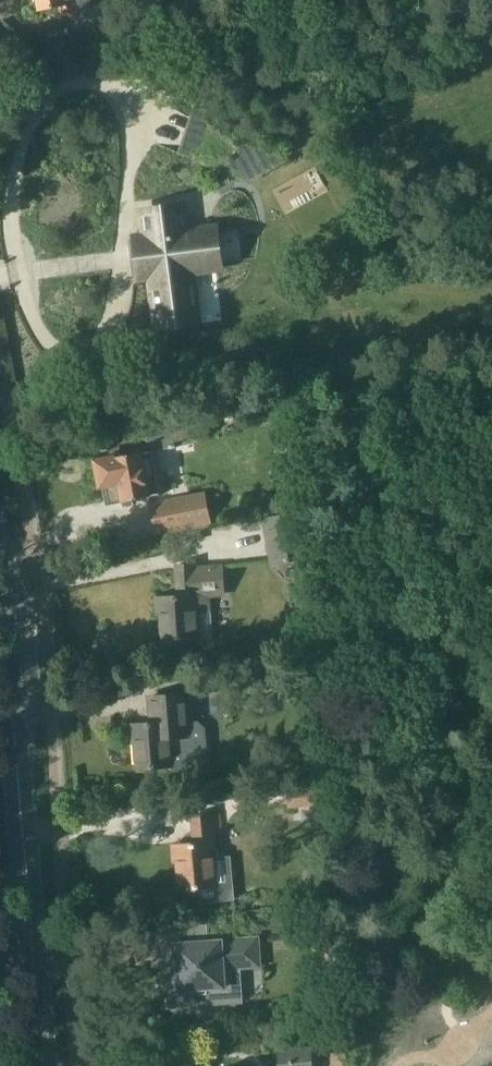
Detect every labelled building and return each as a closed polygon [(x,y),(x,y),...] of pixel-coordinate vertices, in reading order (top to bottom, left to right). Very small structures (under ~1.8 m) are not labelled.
[(40,11),(58,7),(60,16),(78,13),(78,12),(92,9),(90,0),(38,0),(40,11)] [(290,162),(195,105),(178,154),(250,184),(290,162)] [(147,246),(138,247),(142,273),(151,272),(157,320),(166,319),(166,318),(186,315),(181,270),(214,265),(211,242),(212,242),(212,235),(185,238),(181,211),(143,216),(147,246)] [(99,465),(97,469),(98,478),(102,481),(103,485),(104,485),(108,505),(165,493),(157,449),(191,443),(187,424),(148,431),(152,450),(98,460),(99,465)] [(204,491),(151,503),(157,532),(211,519),(204,491)] [(262,518),(271,566),(309,558),(300,511),(262,518)] [(179,598),(157,600),(158,615),(163,615),(163,617),(162,618),(162,619),(161,619),(161,620),(161,621),(160,621),(160,622),(160,623),(160,624),(160,625),(159,626),(159,627),(160,628),(160,629),(160,630),(160,631),(161,632),(161,633),(162,634),(162,635),(163,635),(163,636),(164,636),(164,637),(165,644),(196,642),(200,642),(204,646),(210,645),(213,641),(211,612),(210,596),(225,595),(223,566),(203,567),(203,566),(177,568),(179,598)] [(151,725),(131,726),(132,742),(136,742),(138,770),(171,768),(170,752),(187,751),(191,746),(190,732),(186,727),(184,696),(150,699),(152,714),(157,714),(158,724),(151,725)] [(307,771),(308,785),(322,784),(320,769),(307,771)] [(287,789),(288,808),(323,805),(322,786),(287,789)] [(221,829),(219,815),(192,817),(195,844),(174,846),(176,861),(179,861),(182,889),(214,887),(212,857),(214,857),(212,830),(221,829)] [(238,967),(259,966),(257,937),(174,944),(177,975),(162,976),(164,1007),(196,1004),(195,989),(220,987),(222,1002),(241,1001),(238,967)] [(350,1043),(334,1045),(335,1065),(352,1065),(350,1043)] [(315,1048),(281,1050),(282,1065),(316,1065),(315,1048)]
